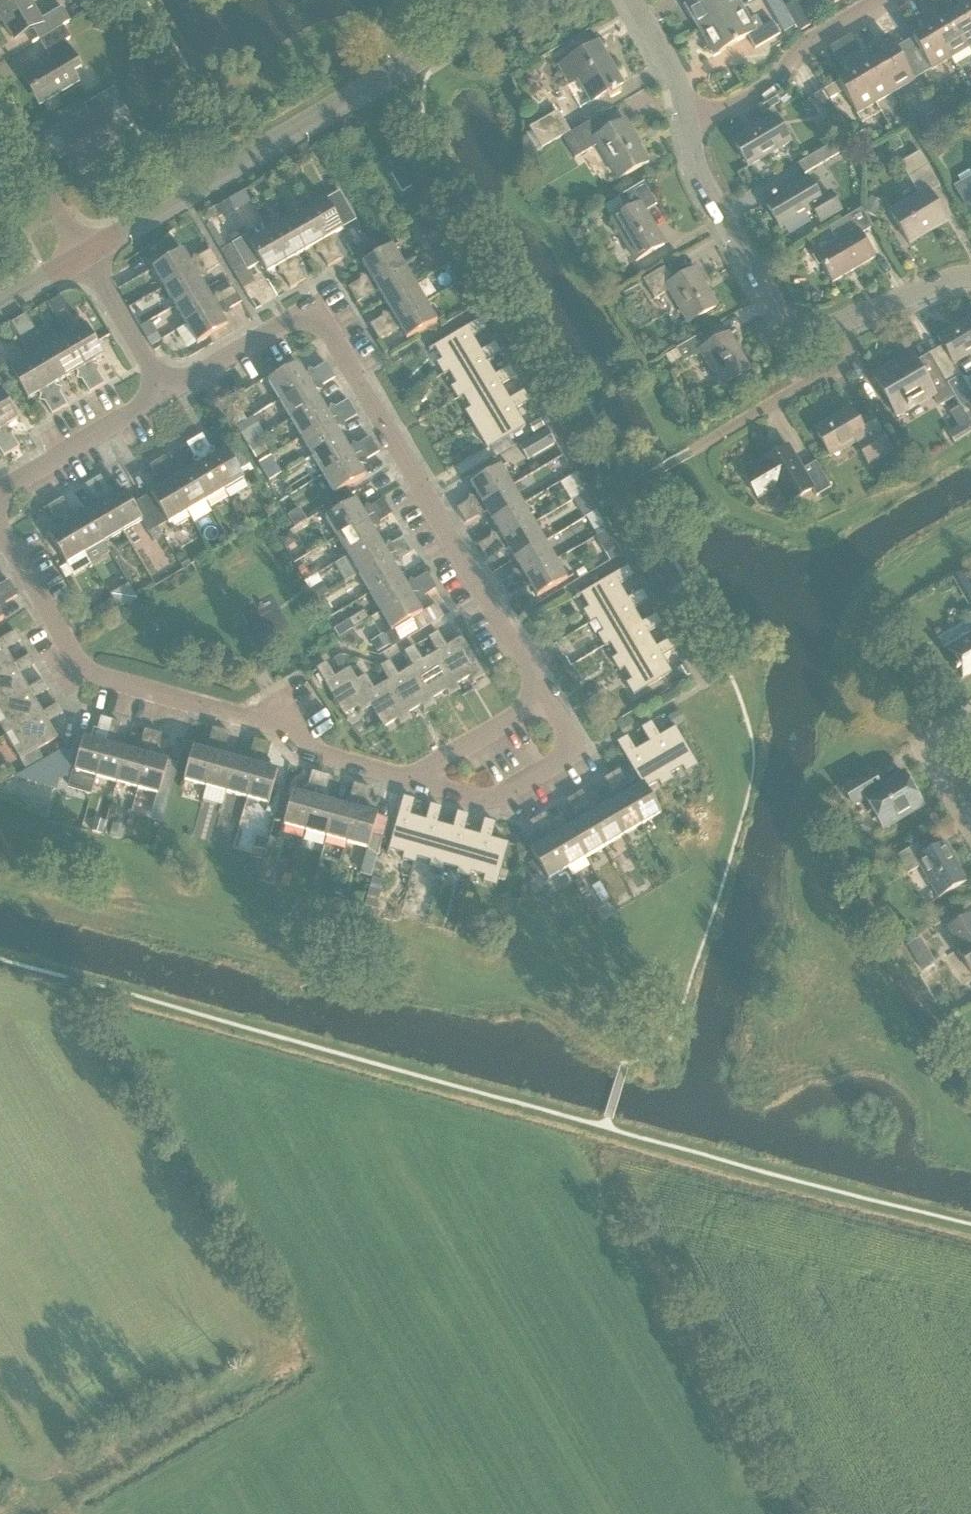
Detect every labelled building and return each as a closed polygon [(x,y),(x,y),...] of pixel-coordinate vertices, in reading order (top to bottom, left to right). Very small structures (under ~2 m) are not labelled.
[(71,21),(62,7),(42,19),(30,0),(0,0),(0,19),(11,39),(32,26),(40,39),(71,21)] [(742,6),(738,0),(695,0),(686,6),(700,30),(742,6)] [(933,9),(927,0),(925,0),(918,3),(925,14),(951,58),(969,47),(951,15),(940,21),(933,9)] [(969,47),(970,46),(970,0),(956,0),(961,9),(951,15),(969,47)] [(742,6),(700,30),(715,55),(748,36),(755,49),(781,34),(773,21),(763,26),(757,15),(749,19),(742,6)] [(105,32),(110,16),(97,12),(92,28),(105,32)] [(924,31),(913,38),(904,43),(923,74),(931,69),(932,70),(951,58),(925,14),(917,19),(924,31)] [(26,74),(43,103),(80,82),(75,72),(83,68),(67,41),(71,38),(64,26),(40,40),(51,59),(26,74)] [(876,59),(865,65),(858,53),(861,52),(851,35),(840,41),(876,102),(895,91),(876,59)] [(904,43),(895,48),(888,36),(880,40),(887,53),(876,59),(895,91),(914,80),(914,79),(923,74),(904,43)] [(876,102),(840,41),(830,47),(840,64),(842,63),(850,75),(838,82),(857,114),(876,102)] [(592,101),(623,83),(598,42),(560,65),(571,83),(579,78),(592,101)] [(106,119),(126,108),(114,88),(85,105),(93,119),(63,137),(81,167),(121,144),(106,119)] [(830,124),(841,118),(824,90),(814,96),(830,124)] [(926,118),(932,128),(945,121),(939,110),(926,118)] [(542,148),(570,132),(557,112),(530,128),(542,148)] [(749,166),(791,142),(775,115),(734,140),(749,166)] [(619,179),(648,162),(633,135),(634,134),(626,120),(600,135),(591,121),(563,138),(575,158),(598,145),(619,179)] [(854,137),(861,149),(873,142),(865,130),(854,137)] [(841,154),(855,146),(848,134),(834,142),(841,154)] [(805,174),(839,154),(833,143),(799,164),(805,174)] [(900,163),(909,177),(919,195),(891,212),(910,244),(947,222),(930,192),(940,186),(920,152),(900,163)] [(403,192),(412,186),(401,168),(392,174),(403,192)] [(954,186),(965,205),(970,201),(970,176),(954,186)] [(830,192),(820,198),(807,177),(765,202),(781,228),(814,209),(821,222),(841,211),(830,192)] [(644,182),(618,197),(604,206),(637,261),(664,245),(645,212),(657,204),(644,182)] [(340,191),(326,199),(318,204),(335,235),(344,230),(342,228),(356,220),(340,191)] [(335,235),(318,204),(295,217),(313,248),(316,246),(328,266),(344,258),(337,246),(339,241),(335,235)] [(861,234),(873,227),(863,208),(829,227),(837,241),(816,253),(833,282),(875,257),(861,234)] [(602,213),(590,220),(593,226),(605,219),(602,213)] [(313,248),(295,217),(273,230),(291,260),(294,258),(313,248)] [(291,260),(273,230),(251,242),(247,236),(233,244),(248,270),(249,270),(261,263),(267,274),(279,267),(291,288),(306,279),(294,258),(291,260)] [(233,244),(232,243),(221,250),(244,288),(255,281),(249,270),(248,270),(233,244)] [(425,252),(432,262),(445,254),(438,244),(425,252)] [(353,295),(404,265),(393,246),(362,264),(369,275),(349,288),(353,295)] [(164,287),(215,257),(211,250),(190,262),(184,250),(153,269),(164,287)] [(220,265),(215,257),(164,287),(175,306),(206,288),(199,277),(220,265)] [(404,265),(353,295),(358,303),(378,291),(385,302),(415,284),(404,265)] [(690,322),(717,306),(695,269),(674,281),(665,267),(644,280),(655,299),(671,290),(690,322)] [(415,284),(385,302),(391,313),(371,325),(375,333),(426,303),(415,284)] [(623,304),(643,293),(638,285),(612,299),(616,307),(622,303),(623,304)] [(206,288),(175,306),(187,325),(238,295),(233,287),(212,299),(206,288)] [(242,302),(238,295),(187,325),(198,344),(228,326),(221,314),(242,302)] [(68,308),(61,296),(50,303),(57,315),(68,308)] [(426,303),(375,333),(379,340),(400,328),(407,340),(437,322),(426,303)] [(970,356),(970,355),(970,317),(938,336),(947,352),(934,360),(948,384),(961,406),(961,407),(961,406),(966,415),(970,412),(970,405),(969,401),(970,400),(970,391),(963,376),(969,378),(970,377),(970,357),(970,356)] [(482,353),(482,351),(473,337),(487,328),(481,319),(434,347),(442,360),(437,363),(444,375),(450,372),(482,353)] [(87,325),(67,337),(97,388),(105,383),(93,363),(104,356),(87,325)] [(152,346),(161,340),(156,331),(146,337),(152,346)] [(721,386),(750,369),(729,335),(708,347),(701,335),(677,349),(684,362),(701,352),(721,386)] [(67,337),(49,348),(67,378),(78,371),(90,392),(97,388),(67,337)] [(24,349),(30,358),(60,410),(68,405),(56,384),(67,378),(49,348),(43,338),(24,349)] [(496,343),(482,351),(482,353),(450,372),(457,384),(451,387),(459,399),(464,396),(497,377),(496,375),(487,361),(501,352),(496,343)] [(940,405),(954,397),(929,354),(916,362),(910,353),(874,374),(898,416),(934,395),(940,405)] [(60,410),(30,358),(11,370),(29,400),(40,393),(53,414),(60,410)] [(506,360),(495,366),(500,373),(510,367),(506,360)] [(280,401),(331,371),(326,363),(306,375),(299,364),(268,382),(280,401)] [(466,411),(473,423),(511,401),(510,399),(502,385),(516,376),(510,367),(500,373),(496,375),(497,377),(464,396),(471,408),(466,411)] [(335,378),(331,371),(280,401),(291,419),(321,402),(315,391),(335,378)] [(0,390),(0,431),(12,452),(20,447),(7,426),(19,420),(1,389),(0,390)] [(524,391),(510,399),(511,401),(473,423),(488,448),(526,426),(516,409),(530,400),(524,391)] [(321,402),(291,419),(302,438),(353,408),(348,400),(328,413),(321,402)] [(948,432),(954,443),(970,433),(970,424),(961,407),(961,406),(949,413),(958,427),(948,432)] [(353,408),(302,438),(313,456),(343,439),(337,428),(357,415),(353,408)] [(893,451),(885,438),(872,415),(859,422),(852,409),(815,430),(830,456),(856,441),(869,464),(893,451)] [(240,410),(230,417),(236,427),(247,421),(240,410)] [(262,431),(254,417),(247,421),(236,427),(245,442),(262,431)] [(540,419),(529,425),(534,433),(544,427),(540,419)] [(528,459),(556,443),(548,429),(520,445),(528,459)] [(4,456),(12,452),(0,431),(0,449),(4,456)] [(203,435),(195,440),(225,491),(245,480),(239,470),(248,464),(238,448),(229,454),(227,449),(215,456),(203,435)] [(350,450),(343,439),(313,456),(324,475),(375,445),(370,437),(350,450)] [(249,446),(256,458),(268,451),(261,439),(249,446)] [(225,491),(195,440),(187,444),(200,465),(189,471),(207,502),(225,491)] [(375,445),(324,475),(335,494),(327,499),(331,506),(352,493),(348,487),(366,476),(359,465),(379,453),(375,445)] [(831,487),(831,486),(816,462),(802,470),(788,446),(762,461),(764,464),(745,475),(758,498),(777,486),(787,504),(813,489),(817,496),(831,487)] [(166,457),(158,461),(188,513),(207,502),(189,471),(178,478),(166,457)] [(162,487),(151,493),(151,494),(142,499),(159,527),(168,522),(169,524),(188,513),(158,461),(150,466),(162,487)] [(461,515),(512,485),(501,466),(471,484),(478,496),(457,508),(461,515)] [(570,466),(558,473),(562,480),(574,474),(570,466)] [(278,467),(268,473),(272,480),(282,475),(278,467)] [(101,476),(93,481),(124,532),(142,521),(154,541),(163,535),(159,527),(142,499),(133,504),(125,490),(113,497),(101,476)] [(124,532),(93,481),(86,485),(98,506),(87,512),(105,543),(124,532)] [(523,504),(512,485),(461,515),(466,523),(487,511),(493,522),(523,504)] [(579,508),(591,501),(586,492),(574,499),(579,508)] [(331,506),(335,512),(326,518),(337,537),(388,507),(383,499),(363,512),(352,493),(331,506)] [(105,543),(87,512),(76,519),(64,498),(56,503),(86,554),(105,543)] [(302,518),(314,514),(308,500),(297,504),(302,518)] [(86,554),(56,503),(49,507),(61,528),(49,535),(67,565),(86,554)] [(523,504),(493,522),(499,533),(479,545),(483,553),(534,523),(523,504)] [(388,507),(337,537),(348,556),(378,538),(372,527),(392,514),(388,507)] [(243,520),(232,526),(238,537),(249,531),(243,520)] [(183,521),(171,528),(179,542),(191,536),(183,521)] [(534,523),(483,553),(488,560),(508,548),(515,560),(545,542),(534,523)] [(378,538),(348,556),(359,575),(410,544),(406,536),(385,549),(378,538)] [(613,538),(602,544),(611,559),(622,553),(613,538)] [(545,542),(515,560),(521,570),(501,582),(505,591),(557,560),(545,542)] [(410,544),(359,575),(370,593),(400,575),(394,564),(415,552),(410,544)] [(86,554),(67,565),(73,575),(92,563),(86,554)] [(187,557),(180,561),(184,568),(191,564),(187,557)] [(568,579),(557,560),(505,591),(510,598),(530,586),(537,597),(568,579)] [(304,565),(297,569),(303,578),(310,574),(304,565)] [(591,622),(596,619),(629,600),(628,599),(620,584),(634,576),(628,566),(581,594),(590,608),(584,611),(591,622)] [(400,575),(370,593),(381,612),(432,581),(428,574),(407,586),(400,575)] [(14,588),(9,581),(0,586),(0,596),(14,588)] [(437,589),(432,581),(381,612),(392,630),(386,634),(393,647),(420,630),(413,619),(423,613),(416,601),(437,589)] [(322,583),(310,590),(317,601),(328,593),(322,583)] [(462,586),(461,597),(479,598),(479,586),(462,586)] [(0,596),(0,606),(18,596),(14,588),(0,596)] [(605,646),(611,643),(643,624),(643,623),(634,608),(648,600),(642,591),(628,599),(629,600),(596,619),(603,632),(598,635),(605,646)] [(119,608),(113,598),(90,612),(95,622),(119,608)] [(326,598),(317,603),(323,614),(332,609),(326,598)] [(334,629),(339,636),(369,618),(364,610),(334,629)] [(963,618),(970,632),(970,614),(963,618)] [(620,670),(625,667),(657,648),(657,647),(648,633),(662,624),(657,615),(643,623),(643,624),(611,643),(619,655),(612,659),(620,670)] [(16,664),(7,649),(21,641),(16,631),(0,641),(0,674),(16,664)] [(429,638),(438,652),(457,683),(470,675),(474,682),(485,675),(463,637),(447,647),(439,632),(429,638)] [(383,634),(371,642),(377,653),(390,645),(383,634)] [(944,649),(961,678),(970,673),(970,634),(944,649)] [(671,639),(657,647),(657,648),(625,667),(632,680),(627,683),(634,695),(672,672),(663,657),(677,648),(671,639)] [(461,690),(457,683),(438,652),(423,661),(415,647),(405,652),(413,666),(414,666),(433,698),(446,691),(449,697),(461,690)] [(342,655),(333,659),(339,671),(348,666),(342,655)] [(0,674),(0,706),(30,689),(30,688),(21,673),(35,665),(30,656),(16,664),(0,674)] [(566,657),(561,659),(565,669),(571,666),(566,657)] [(436,704),(433,698),(414,666),(413,666),(399,675),(390,661),(381,666),(389,681),(390,680),(409,712),(421,705),(425,711),(436,704)] [(357,708),(360,713),(372,706),(357,681),(358,680),(351,668),(335,677),(327,663),(317,669),(344,715),(357,708)] [(685,664),(678,669),(683,679),(690,675),(685,664)] [(412,718),(409,712),(390,680),(389,681),(375,689),(366,675),(358,680),(357,681),(372,706),(384,727),(397,720),(400,725),(412,718)] [(0,706),(0,724),(6,735),(44,713),(44,712),(35,698),(50,689),(44,680),(30,688),(30,689),(0,706)] [(58,704),(44,712),(44,713),(6,735),(21,759),(59,737),(49,722),(64,714),(58,704)] [(686,721),(679,710),(667,717),(674,728),(686,721)] [(97,741),(75,735),(65,769),(96,778),(112,720),(104,718),(97,741)] [(112,720),(96,778),(117,783),(127,749),(114,746),(121,723),(112,720)] [(644,746),(666,784),(674,780),(670,774),(679,769),(660,737),(660,736),(652,723),(642,728),(650,742),(644,746)] [(683,767),(686,773),(698,765),(676,727),(660,736),(660,737),(679,769),(683,767)] [(206,787),(222,730),(213,728),(207,751),(194,747),(184,781),(206,787)] [(127,749),(117,783),(139,789),(154,732),(145,730),(139,753),(127,749)] [(222,730),(206,787),(227,793),(236,759),(224,755),(230,732),(222,730)] [(154,732),(139,789),(160,795),(160,793),(169,761),(156,758),(162,734),(154,732)] [(620,770),(613,774),(643,825),(662,814),(650,794),(666,784),(644,746),(636,751),(628,737),(618,742),(643,784),(632,791),(620,770)] [(248,762),(236,759),(227,793),(248,799),(264,742),(255,739),(248,762)] [(272,744),(264,742),(248,799),(269,805),(278,771),(265,767),(272,744)] [(42,762),(15,777),(36,783),(40,769),(42,762)] [(0,768),(0,774),(3,779),(13,774),(8,764),(0,768)] [(305,831),(321,774),(313,772),(307,795),(293,792),(284,826),(305,831)] [(884,827),(922,804),(904,773),(881,787),(872,772),(845,789),(854,804),(866,797),(884,827)] [(321,774),(305,831),(326,837),(336,803),(324,800),(330,777),(321,774)] [(643,825),(613,774),(605,779),(617,799),(606,806),(624,836),(643,825)] [(348,807),(336,803),(326,837),(348,843),(364,786),(355,783),(348,807)] [(364,786),(348,843),(369,849),(378,815),(365,811),(372,788),(364,786)] [(624,836),(606,806),(595,812),(583,792),(575,796),(605,847),(624,836)] [(605,847),(575,796),(568,800),(580,821),(568,828),(586,858),(605,847)] [(414,863),(426,820),(411,816),(415,800),(404,797),(387,855),(389,855),(390,850),(404,854),(402,859),(414,863)] [(441,870),(453,828),(438,823),(442,808),(431,804),(426,820),(414,863),(416,863),(417,857),(431,861),(430,867),(441,870)] [(468,878),(480,835),(465,831),(469,815),(458,812),(453,828),(441,870),(443,871),(444,865),(458,869),(456,874),(468,878)] [(586,858),(568,828),(558,834),(546,813),(537,818),(568,869),(586,858)] [(568,869),(537,818),(530,822),(542,843),(531,850),(549,880),(568,869)] [(96,820),(93,832),(103,835),(106,823),(96,820)] [(480,835),(468,878),(470,878),(471,872),(485,876),(483,882),(487,883),(497,886),(499,879),(501,870),(509,843),(491,838),(496,823),(484,820),(480,835)] [(126,827),(114,823),(110,836),(122,840),(126,827)] [(257,836),(254,848),(266,851),(269,839),(257,836)] [(939,897),(967,881),(944,843),(927,853),(920,842),(898,855),(908,873),(921,866),(939,897)] [(265,856),(262,869),(270,871),(273,857),(265,856)] [(377,869),(375,878),(383,879),(385,871),(377,869)] [(501,870),(499,879),(506,881),(508,872),(501,870)] [(610,898),(593,870),(589,872),(594,882),(592,883),(603,902),(610,898)] [(373,878),(365,906),(376,909),(384,881),(373,878)] [(633,880),(626,884),(635,901),(643,897),(633,880)] [(333,891),(331,900),(342,902),(344,894),(333,891)] [(970,915),(949,927),(961,947),(958,949),(970,971),(970,917),(970,915)] [(908,946),(923,972),(924,972),(925,973),(934,967),(933,966),(936,964),(920,938),(908,946)]
